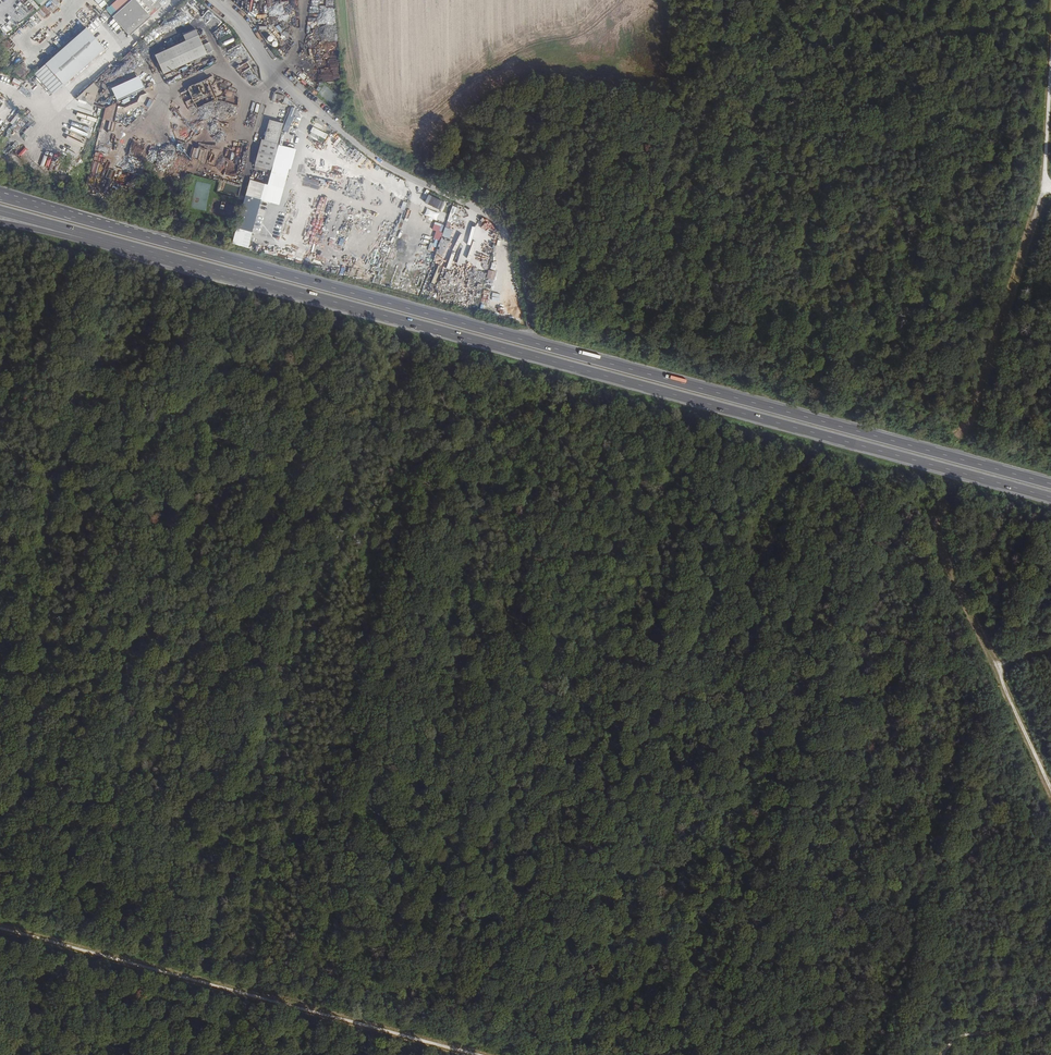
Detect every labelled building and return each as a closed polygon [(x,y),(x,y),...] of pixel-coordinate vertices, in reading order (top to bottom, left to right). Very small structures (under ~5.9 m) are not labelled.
[(39,7),(32,0),(27,0),(37,9),(39,7)] [(119,10),(135,29),(167,1),(166,0),(130,0),(119,10)] [(87,28),(33,72),(51,95),(105,50),(87,28)] [(199,33),(158,56),(167,74),(209,51),(205,43),(199,33)] [(211,40),(205,43),(209,51),(215,48),(211,40)] [(22,62),(14,71),(24,80),(32,71),(22,62)] [(77,97),(85,105),(101,91),(93,82),(77,97)] [(277,95),(277,98),(284,99),(283,103),(290,105),(292,99),(277,95)] [(306,131),(313,116),(294,107),(286,121),(306,131)] [(312,127),(310,132),(326,139),(328,134),(312,127)] [(274,147),(256,142),(251,162),(269,167),(274,147)] [(265,184),(249,180),(237,228),(252,232),(265,184)] [(488,270),(486,278),(494,280),(496,272),(488,270)]
